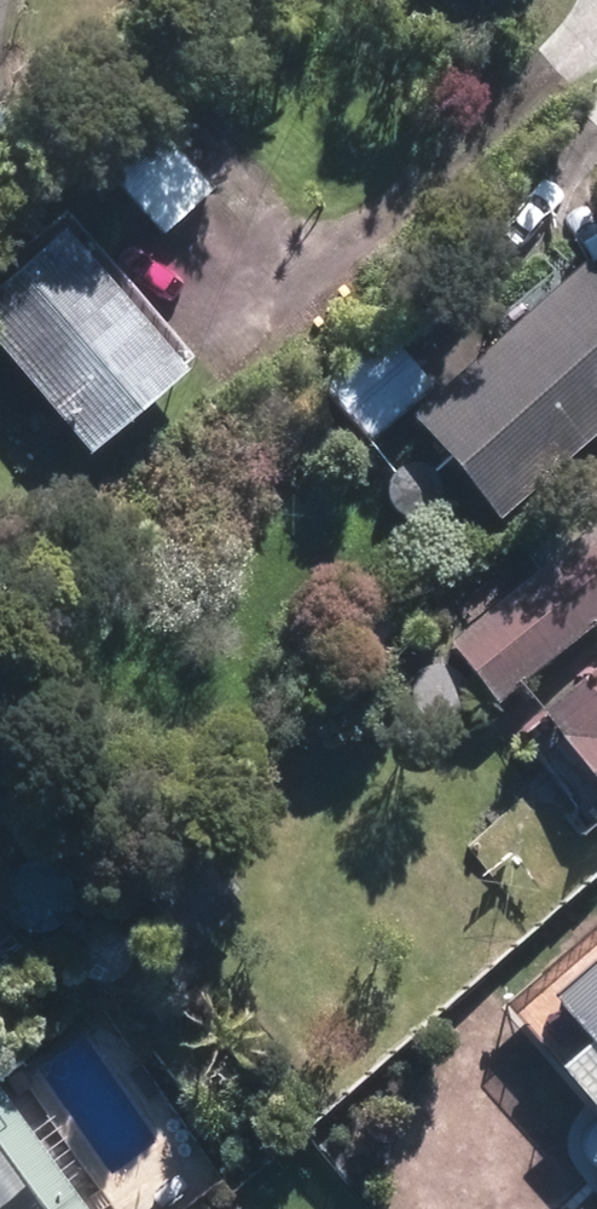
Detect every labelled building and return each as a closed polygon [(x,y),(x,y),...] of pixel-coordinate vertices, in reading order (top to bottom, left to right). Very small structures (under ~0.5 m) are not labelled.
[(217,195),(171,140),(110,191),(156,246),(217,195)] [(58,238),(0,288),(0,379),(73,465),(176,376),(58,238)] [(393,419),(491,527),(596,431),(596,282),(573,255),(426,389),(393,419)] [(393,419),(426,389),(380,337),(315,396),(362,447),(393,419)] [(585,519),(432,647),(484,709),(596,614),(596,533),(585,519)] [(524,717),(596,799),(596,652),(524,717)] [(389,693),(389,699),(392,714),(395,720),(399,724),(404,728),(409,731),(414,734),(420,735),(426,735),(432,735),(438,733),(444,730),(449,727),(453,723),(456,718),(459,712),(461,706),(462,700),(461,694),(460,688),(458,683),(455,678),(451,673),(446,669),(441,666),(435,664),(429,663),(423,663),(417,664),(411,665),(406,668),(401,672),(397,676),(394,681),(391,687),(389,693)] [(526,995),(566,1043),(536,1068),(578,1117),(596,1100),(596,935),(526,995)] [(37,1113),(14,1129),(0,1110),(0,1208),(109,1208),(37,1113)]
